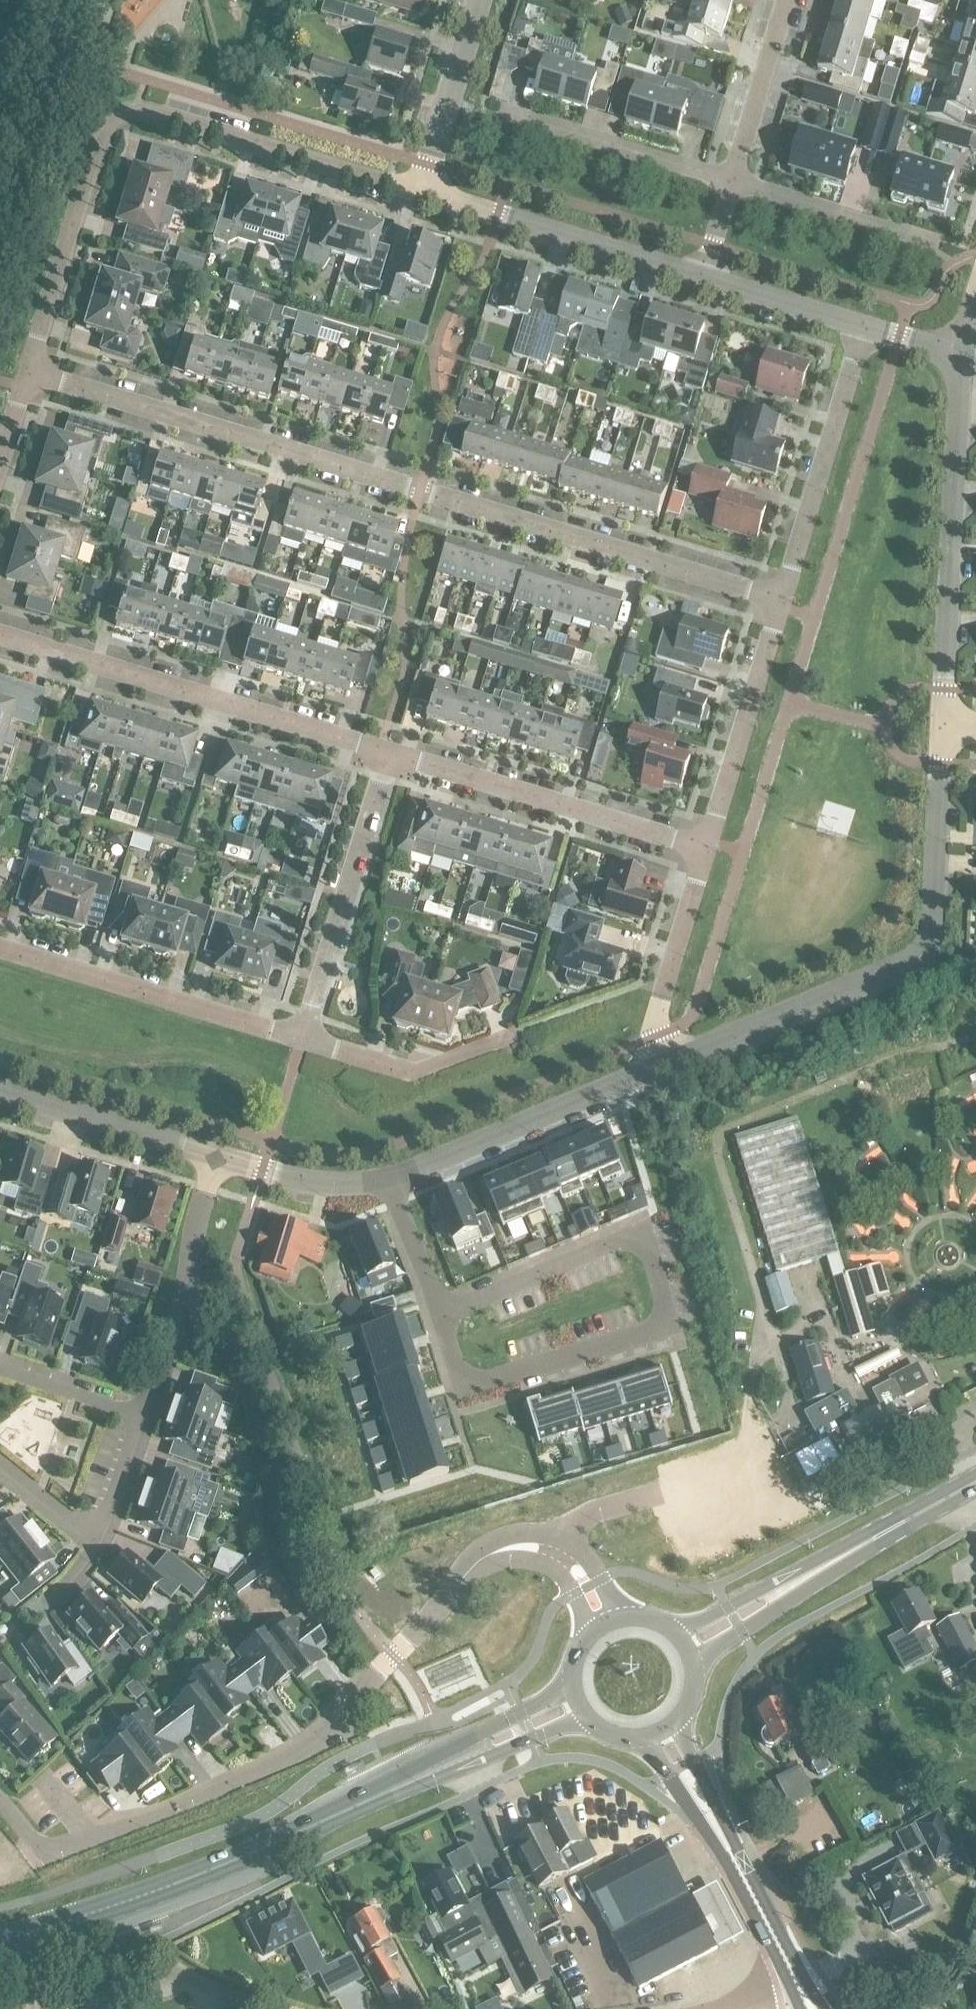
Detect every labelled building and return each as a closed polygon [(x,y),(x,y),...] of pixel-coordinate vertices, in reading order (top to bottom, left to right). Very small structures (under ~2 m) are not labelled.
[(419,14),(423,0),(379,0),(379,2),(419,14)] [(693,10),(727,20),(734,0),(733,0),(696,0),(693,10)] [(876,0),(839,0),(836,10),(871,20),(877,0),(876,0)] [(910,0),(908,9),(921,13),(923,4),(910,0)] [(924,5),(922,13),(935,17),(938,9),(925,5),(924,5)] [(372,29),(376,16),(346,7),(342,20),(372,29)] [(972,7),(966,27),(975,30),(975,8),(972,7)] [(627,8),(616,12),(622,28),(634,23),(627,8)] [(901,28),(901,29),(913,32),(917,29),(919,21),(922,14),(922,13),(921,13),(908,9),(907,9),(904,17),(901,28)] [(687,31),(686,30),(666,24),(662,35),(704,48),(707,36),(721,41),(727,20),(693,10),(687,31)] [(836,10),(830,30),(864,40),(871,20),(836,10)] [(922,14),(919,21),(933,26),(935,18),(935,17),(922,13),(922,14)] [(638,26),(652,29),(655,17),(641,14),(638,26)] [(966,27),(960,47),(975,52),(975,30),(966,27)] [(830,30),(824,50),(869,64),(875,44),(864,40),(830,30)] [(410,41),(377,31),(367,64),(400,74),(410,41)] [(895,39),(892,49),(906,53),(909,44),(895,39)] [(572,68),(562,65),(558,59),(541,53),(544,44),(531,41),(522,69),(533,73),(540,84),(536,95),(562,102),(572,68)] [(912,55),(926,59),(929,50),(915,45),(912,55)] [(674,61),(693,66),(697,52),(678,46),(674,61)] [(960,47),(954,68),(975,74),(975,52),(960,47)] [(906,53),(892,49),(890,57),(904,61),(906,53)] [(869,64),(824,50),(818,70),(832,74),(829,86),(859,95),(863,84),(869,64)] [(926,59),(912,55),(909,63),(924,67),(926,59)] [(347,67),(313,57),(308,73),(342,83),(347,67)] [(572,68),(562,102),(587,110),(591,98),(601,93),(611,96),(620,67),(608,64),(605,73),(588,68),(583,71),(572,68)] [(635,72),(623,68),(614,97),(625,100),(631,110),(627,123),(652,130),(662,96),(653,93),(648,84),(651,76),(635,72)] [(954,68),(948,88),(975,96),(975,74),(954,68)] [(349,80),(345,94),(339,111),(385,125),(394,94),(349,80)] [(801,103),(825,110),(837,114),(843,94),(807,84),(801,103)] [(948,88),(938,84),(928,116),(958,125),(962,114),(975,118),(975,96),(948,88)] [(895,89),(883,86),(879,100),(891,104),(895,89)] [(662,96),(652,130),(677,137),(681,125),(692,120),(703,123),(708,104),(703,102),(706,93),(698,91),(694,105),(662,96)] [(708,104),(703,123),(717,128),(725,100),(706,93),(703,102),(708,104)] [(879,155),(892,111),(874,106),(861,149),(879,155)] [(908,116),(892,111),(879,155),(895,160),(908,116)] [(968,152),(973,137),(974,134),(941,125),(936,142),(968,152)] [(803,132),(797,152),(791,170),(818,178),(829,140),(803,132)] [(829,140),(818,178),(844,186),(856,148),(829,140)] [(152,147),(149,158),(145,172),(133,168),(125,197),(162,208),(169,186),(183,191),(193,159),(152,147)] [(904,159),(892,196),(891,201),(904,204),(909,202),(917,204),(928,167),(904,159)] [(954,175),(928,167),(917,204),(926,207),(929,212),(945,217),(949,204),(945,203),(954,175)] [(237,214),(222,209),(212,240),(228,244),(236,240),(256,246),(257,242),(260,232),(272,195),(245,187),(237,214)] [(272,195),(260,232),(257,242),(274,247),(281,260),(293,264),(302,233),(290,230),(298,203),(272,195)] [(162,208),(125,197),(117,223),(142,231),(138,247),(163,254),(168,238),(154,234),(162,208)] [(310,234),(309,238),(301,264),(323,270),(329,261),(331,253),(345,257),(356,220),(331,213),(323,238),(310,234)] [(381,228),(356,220),(345,257),(358,261),(354,276),(360,287),(379,293),(382,285),(379,284),(387,257),(373,253),(381,228)] [(390,262),(383,285),(379,298),(398,304),(405,281),(427,288),(440,246),(411,237),(402,266),(390,262)] [(113,279),(101,275),(93,302),(132,313),(141,283),(163,290),(169,271),(119,256),(113,279)] [(498,309),(528,318),(540,276),(511,267),(498,309)] [(579,285),(578,288),(571,286),(555,336),(567,340),(570,330),(578,326),(584,328),(595,293),(592,292),(593,290),(591,287),(582,284),(579,285)] [(250,309),(253,300),(254,295),(233,289),(229,302),(250,309)] [(598,294),(595,293),(584,328),(590,330),(594,337),(591,347),(622,357),(630,331),(611,325),(619,300),(612,298),(613,296),(611,293),(602,290),(599,292),(598,294)] [(253,300),(250,309),(264,313),(267,304),(253,300)] [(132,313),(93,302),(85,329),(105,335),(101,350),(134,360),(140,340),(136,333),(127,330),(132,313)] [(295,323),(298,314),(283,309),(281,318),(295,323)] [(630,331),(622,357),(619,366),(637,371),(640,361),(650,364),(654,351),(668,355),(680,316),(666,312),(666,314),(654,311),(646,336),(630,331)] [(312,318),(298,314),(295,323),(310,327),(312,318)] [(694,320),(680,316),(668,355),(682,359),(678,372),(688,376),(685,386),(702,391),(713,356),(697,351),(705,326),(693,323),(694,320)] [(524,321),(513,355),(528,360),(539,326),(524,321)] [(341,336),(343,327),(329,323),(326,332),(341,336)] [(358,332),(343,327),(341,336),(355,341),(358,332)] [(186,328),(178,354),(190,358),(185,375),(206,382),(217,343),(205,339),(204,331),(199,329),(198,331),(186,328)] [(555,333),(540,329),(530,363),(545,367),(555,333)] [(382,349),(385,340),(370,335),(367,344),(382,349)] [(399,344),(385,340),(382,349),(396,353),(399,344)] [(229,346),(217,343),(206,382),(226,388),(239,345),(234,344),(229,346)] [(239,345),(226,388),(247,394),(260,352),(239,345)] [(260,352),(247,394),(268,401),(281,358),(260,352)] [(798,402),(809,365),(769,353),(758,390),(798,402)] [(300,364),(288,360),(278,394),(299,400),(311,358),(307,357),(301,360),(300,364)] [(311,358),(299,400),(320,406),(330,372),(331,368),(318,364),(315,359),(311,358)] [(350,379),(330,372),(320,406),(340,412),(350,379)] [(501,375),(497,388),(505,391),(509,378),(501,375)] [(711,376),(707,389),(717,392),(721,379),(711,376)] [(518,380),(509,378),(505,391),(514,393),(518,380)] [(721,379),(717,392),(744,400),(748,386),(721,378),(721,379)] [(371,385),(350,379),(340,412),(361,419),(371,385)] [(371,385),(361,419),(382,425),(388,407),(391,397),(393,391),(371,385)] [(548,390),(539,387),(535,400),(544,402),(548,390)] [(548,390),(544,402),(553,405),(557,392),(548,390)] [(576,406),(572,417),(582,420),(586,409),(590,397),(581,394),(577,406),(576,406)] [(391,397),(388,407),(403,412),(406,402),(391,397)] [(597,400),(590,397),(586,409),(593,412),(597,400)] [(463,400),(459,413),(481,419),(485,406),(471,402),(465,400),(463,400)] [(618,411),(614,423),(622,426),(626,414),(618,411)] [(776,476),(785,447),(771,442),(778,419),(750,411),(743,434),(742,434),(733,463),(776,476)] [(635,417),(626,414),(622,426),(631,429),(635,417)] [(489,429),(468,423),(452,418),(443,446),(460,451),(459,454),(479,461),(489,429)] [(665,426),(657,423),(653,435),(661,438),(665,426)] [(665,426),(661,438),(670,441),(673,428),(665,426)] [(509,435),(489,429),(479,461),(499,467),(509,435)] [(76,444),(61,440),(50,436),(48,439),(46,441),(45,444),(45,447),(46,451),(49,451),(46,461),(84,473),(88,458),(98,461),(104,439),(80,432),(76,444)] [(509,435),(499,467),(520,473),(529,441),(509,435)] [(550,448),(529,441),(520,473),(540,479),(550,448)] [(688,447),(684,461),(699,466),(700,461),(695,449),(688,447)] [(550,448),(540,479),(560,485),(562,485),(570,458),(571,454),(550,448)] [(609,470),(599,501),(619,507),(628,476),(633,460),(613,455),(609,470)] [(143,470),(134,496),(166,505),(169,495),(171,496),(181,462),(160,456),(154,474),(143,470)] [(562,485),(560,485),(559,489),(580,495),(589,464),(570,458),(562,485)] [(84,473),(46,461),(43,470),(40,470),(38,472),(36,475),(35,477),(35,481),(36,484),(56,490),(52,502),(82,511),(89,489),(80,487),(84,473)] [(682,461),(678,474),(695,479),(698,468),(699,466),(684,461),(682,461)] [(181,462),(171,496),(192,502),(202,468),(181,462)] [(589,464),(580,495),(599,501),(609,470),(589,464)] [(192,502),(189,512),(209,518),(212,508),(223,474),(202,468),(192,502)] [(756,540),(766,508),(754,504),(755,500),(726,491),(730,477),(698,468),(695,479),(690,495),(721,504),(714,527),(756,540)] [(223,474),(212,508),(233,514),(243,481),(223,474)] [(628,476),(619,507),(638,513),(648,481),(628,476)] [(265,487),(243,481),(233,514),(254,521),(251,531),(263,535),(271,509),(259,505),(265,487)] [(667,487),(648,481),(638,513),(658,519),(667,487)] [(680,518),(687,496),(674,492),(667,514),(680,518)] [(304,536),(315,502),(293,496),(288,514),(276,510),(269,536),(300,546),(303,536),(304,536)] [(315,502),(304,536),(325,542),(335,508),(315,502)] [(356,515),(335,508),(325,542),(346,548),(356,515)] [(356,515),(346,548),(342,559),(363,565),(377,521),(356,515)] [(124,522),(111,518),(108,529),(121,533),(124,522)] [(53,521),(47,540),(21,532),(19,534),(17,537),(16,540),(16,543),(17,546),(20,547),(17,557),(55,568),(58,557),(77,563),(86,531),(53,521)] [(377,521),(363,565),(392,574),(396,561),(389,558),(395,539),(398,527),(377,521)] [(160,532),(156,546),(164,549),(169,534),(160,532)] [(395,539),(389,558),(396,561),(399,561),(402,551),(404,542),(395,539)] [(199,553),(202,544),(187,540),(184,548),(199,553)] [(456,579),(465,547),(446,541),(436,573),(456,579)] [(202,544),(199,553),(213,557),(216,549),(202,544)] [(485,553),(465,547),(456,579),(462,581),(476,585),(485,553)] [(243,551),(240,550),(236,564),(252,569),(257,552),(244,548),(243,551)] [(476,585),(473,593),(493,599),(495,591),(505,559),(485,553),(476,585)] [(177,573),(181,559),(173,556),(169,570),(177,573)] [(55,568),(17,557),(14,566),(11,565),(9,567),(7,570),(6,573),(6,576),(7,579),(33,587),(29,599),(53,607),(60,585),(51,582),(55,568)] [(181,559),(177,573),(185,575),(189,562),(181,559)] [(525,565),(505,559),(495,591),(514,597),(515,597),(524,569),(525,565)] [(209,583),(218,585),(222,572),(214,569),(209,583)] [(515,597),(514,597),(513,600),(534,607),(543,575),(524,569),(515,597)] [(309,585),(311,576),(300,572),(297,581),(309,585)] [(543,575),(534,607),(553,612),(563,581),(543,575)] [(311,576),(309,585),(325,590),(327,581),(311,576)] [(83,578),(79,594),(101,601),(106,585),(83,578)] [(115,581),(107,609),(113,611),(119,612),(115,626),(136,632),(150,587),(142,584),(138,596),(126,592),(128,585),(115,581)] [(582,587),(563,581),(553,612),(573,618),(582,587)] [(279,583),(275,597),(284,600),(287,591),(289,586),(279,583)] [(156,589),(150,587),(136,632),(157,639),(167,605),(153,600),(156,589)] [(582,587),(573,618),(592,624),(602,593),(582,587)] [(284,600),(298,604),(301,595),(287,591),(284,600)] [(354,597),(333,591),(330,599),(351,606),(354,597)] [(621,599),(602,593),(592,624),(612,630),(621,599)] [(167,605),(157,639),(178,645),(188,611),(173,607),(177,596),(170,594),(167,605)] [(191,600),(188,611),(178,645),(199,651),(211,606),(191,600)] [(326,618),(330,604),(320,601),(316,615),(326,618)] [(211,606),(199,651),(220,657),(224,645),(235,648),(246,613),(212,603),(211,606)] [(337,606),(330,604),(326,618),(333,620),(337,606)] [(350,610),(346,622),(358,626),(362,613),(350,610)] [(442,626),(446,612),(437,610),(433,623),(442,626)] [(279,623),(246,613),(235,648),(247,652),(243,664),(264,671),(275,637),(279,623)] [(456,621),(454,630),(462,632),(466,619),(458,617),(456,621)] [(474,622),(466,619),(462,632),(470,635),(474,622)] [(509,619),(505,631),(513,634),(518,635),(520,628),(516,621),(509,619)] [(688,653),(707,659),(719,662),(728,632),(686,619),(682,633),(665,628),(656,658),(684,666),(688,653)] [(497,629),(493,642),(501,644),(505,631),(497,629)] [(505,631),(501,644),(509,647),(513,634),(505,631)] [(295,643),(275,637),(264,671),(285,677),(295,643)] [(627,639),(624,651),(629,652),(633,653),(635,643),(636,641),(628,639),(627,639)] [(535,644),(532,654),(540,656),(544,643),(536,640),(535,644)] [(472,641),(468,655),(477,658),(481,644),(472,641)] [(295,643),(285,677),(306,683),(316,649),(295,643)] [(544,643),(540,656),(548,658),(552,645),(544,643)] [(552,646),(552,645),(548,658),(559,662),(564,648),(556,646),(553,645),(552,646)] [(575,651),(564,648),(559,662),(571,665),(575,652),(574,652),(575,651)] [(316,649),(306,683),(326,689),(337,656),(316,649)] [(509,667),(513,654),(505,651),(501,665),(509,667)] [(575,652),(571,665),(579,668),(583,655),(575,652)] [(337,656),(326,689),(348,696),(352,683),(364,686),(373,658),(359,654),(357,662),(337,656)] [(521,656),(513,654),(509,667),(517,670),(521,656)] [(583,655),(579,668),(587,670),(591,657),(583,655)] [(554,666),(546,664),(542,677),(550,680),(554,666)] [(563,669),(554,666),(550,680),(559,682),(563,669)] [(681,693),(686,678),(658,670),(652,689),(665,693),(657,720),(672,725),(674,720),(699,728),(701,722),(706,721),(710,710),(706,707),(707,700),(681,693)] [(576,673),(572,687),(585,691),(589,677),(576,673)] [(458,685),(425,675),(417,702),(429,706),(425,719),(446,726),(456,692),(458,685)] [(44,692),(0,679),(0,729),(5,731),(9,719),(34,727),(44,692)] [(492,703),(477,698),(467,732),(487,738),(501,693),(495,691),(492,703)] [(477,698),(456,692),(446,726),(467,732),(477,698)] [(501,693),(487,738),(508,744),(518,711),(506,707),(510,696),(501,693)] [(74,719),(64,748),(78,752),(79,750),(99,756),(102,746),(113,709),(102,705),(101,709),(91,706),(86,723),(74,719)] [(542,706),(539,717),(529,751),(550,757),(560,723),(562,716),(563,713),(542,706)] [(113,709),(102,746),(115,750),(112,760),(120,762),(123,752),(133,719),(124,716),(125,712),(113,709)] [(539,717),(518,711),(508,744),(529,751),(539,717)] [(562,716),(560,723),(550,757),(571,763),(577,741),(584,743),(590,745),(596,726),(562,716)] [(142,721),(133,719),(123,752),(144,759),(155,721),(143,718),(142,721)] [(155,721),(144,759),(164,765),(174,731),(165,728),(166,724),(155,721)] [(665,749),(669,736),(635,726),(627,750),(650,756),(642,784),(661,790),(664,783),(681,788),(690,757),(665,749)] [(0,729),(0,781),(4,782),(14,748),(1,744),(5,731),(0,729)] [(164,765),(160,780),(193,790),(203,758),(191,754),(197,734),(185,730),(183,734),(174,731),(164,765)] [(599,736),(596,746),(608,750),(611,739),(599,736)] [(237,787),(247,753),(238,750),(240,747),(227,743),(221,764),(209,760),(201,786),(214,790),(216,781),(237,787)] [(247,753),(237,787),(234,799),(254,806),(269,756),(258,752),(257,756),(247,753)] [(281,759),(269,756),(254,806),(275,812),(289,766),(280,763),(281,759)] [(289,766),(275,812),(296,818),(311,768),(299,765),(298,768),(289,766)] [(311,768),(296,818),(317,824),(318,821),(330,825),(343,782),(321,775),(322,772),(311,768)] [(30,779),(22,794),(36,801),(37,801),(45,786),(30,779)] [(52,782),(45,805),(78,815),(85,792),(52,782)] [(27,801),(21,820),(35,824),(40,805),(27,801)] [(419,823),(406,820),(397,850),(431,860),(433,855),(446,809),(435,805),(433,809),(424,806),(419,823)] [(96,813),(83,809),(80,818),(93,822),(96,813)] [(458,813),(446,809),(433,855),(453,861),(466,819),(457,816),(458,813)] [(123,825),(126,816),(113,812),(110,821),(123,825)] [(126,816),(123,825),(136,829),(139,820),(126,816)] [(475,822),(466,819),(453,861),(473,868),(476,859),(487,821),(476,818),(475,822)] [(499,825),(487,821),(476,859),(497,865),(507,832),(498,829),(499,825)] [(180,829),(171,826),(167,838),(177,841),(180,829)] [(498,866),(495,875),(515,881),(517,872),(529,834),(517,831),(516,834),(507,832),(497,865),(498,866)] [(517,872),(515,881),(536,887),(548,891),(556,865),(544,861),(549,844),(539,841),(540,838),(529,834),(517,872)] [(120,857),(119,842),(101,843),(102,858),(120,857)] [(227,847),(224,856),(238,860),(241,851),(227,847)] [(179,850),(174,865),(192,870),(197,856),(179,850)] [(253,854),(241,851),(238,860),(250,864),(253,854)] [(31,852),(23,878),(38,883),(29,913),(30,914),(32,917),(42,921),(46,918),(56,921),(65,893),(69,880),(73,868),(74,865),(31,852)] [(264,874),(278,878),(280,869),(267,865),(264,874)] [(602,911),(640,922),(648,897),(635,893),(637,886),(639,887),(643,873),(618,866),(612,886),(610,886),(602,911)] [(69,880),(65,893),(56,921),(66,924),(68,929),(79,932),(83,929),(91,902),(107,906),(115,881),(73,868),(69,880)] [(305,868),(300,884),(316,888),(320,873),(305,868)] [(148,949),(159,912),(148,908),(146,903),(149,891),(123,883),(115,909),(129,913),(121,941),(130,943),(131,947),(139,949),(143,947),(148,949)] [(386,890),(383,907),(392,909),(397,894),(386,890)] [(172,916),(159,912),(148,949),(153,950),(155,954),(163,956),(166,954),(175,957),(179,941),(184,939),(199,943),(209,909),(177,900),(172,916)] [(436,917),(439,907),(426,903),(423,913),(436,917)] [(439,907),(436,917),(449,921),(452,911),(439,907)] [(568,912),(568,911),(554,907),(550,919),(565,924),(565,921),(568,912)] [(484,911),(481,920),(479,930),(499,936),(504,917),(484,911)] [(576,928),(573,939),(564,969),(568,971),(566,979),(570,986),(578,988),(585,985),(588,976),(611,984),(621,953),(596,945),(603,922),(568,912),(565,924),(576,928)] [(240,977),(251,940),(237,935),(241,922),(215,914),(208,939),(222,944),(215,969),(240,977)] [(481,920),(466,916),(464,925),(479,930),(481,920)] [(538,934),(519,929),(515,940),(534,946),(538,934)] [(251,940),(240,977),(265,984),(272,959),(289,964),(297,938),(269,930),(265,944),(251,940)] [(396,953),(386,986),(402,991),(393,1023),(395,1023),(397,1027),(406,1030),(409,1028),(420,1031),(432,990),(417,985),(422,968),(412,964),(413,958),(396,953)] [(432,990),(420,1031),(433,1035),(435,1038),(445,1042),(449,1040),(452,1029),(450,1026),(454,1013),(465,1009),(465,1008),(478,1003),(481,1010),(498,1004),(486,971),(469,977),(471,983),(444,993),(432,990)] [(513,978),(509,991),(525,996),(529,983),(513,978)] [(946,1101),(952,1112),(974,1100),(968,1090),(946,1101)] [(798,1119),(736,1138),(778,1273),(840,1254),(798,1119)] [(607,1130),(586,1139),(604,1183),(625,1174),(607,1130)] [(586,1139),(566,1147),(584,1191),(585,1190),(581,1182),(599,1174),(603,1183),(604,1183),(586,1139)] [(32,1187),(38,1168),(42,1155),(13,1146),(2,1185),(20,1190),(14,1211),(40,1219),(48,1192),(32,1187)] [(566,1147),(547,1155),(548,1158),(547,1158),(564,1199),(584,1191),(566,1147)] [(547,1158),(527,1166),(545,1210),(546,1209),(542,1201),(560,1193),(563,1200),(564,1199),(547,1158)] [(54,1186),(45,1215),(71,1222),(75,1209),(95,1216),(107,1175),(100,1172),(99,1169),(88,1165),(85,1168),(78,1166),(71,1191),(54,1186)] [(527,1166),(507,1175),(525,1218),(545,1210),(527,1166)] [(507,1175),(486,1184),(504,1227),(525,1218),(507,1175)] [(909,1224),(920,1211),(881,1179),(870,1193),(909,1224)] [(131,1226),(162,1235),(174,1195),(143,1186),(131,1226)] [(451,1196),(437,1202),(441,1211),(454,1243),(457,1251),(478,1242),(481,1241),(482,1243),(484,1243),(496,1238),(486,1215),(475,1220),(463,1191),(451,1196)] [(631,1216),(626,1205),(615,1209),(620,1221),(631,1216)] [(872,1206),(857,1214),(867,1232),(882,1225),(872,1206)] [(620,1221),(615,1209),(608,1213),(612,1224),(620,1221)] [(111,1217),(101,1250),(119,1256),(129,1223),(111,1217)] [(599,1229),(595,1220),(577,1227),(581,1237),(599,1229)] [(271,1222),(258,1267),(261,1268),(292,1277),(298,1258),(304,1237),(304,1236),(305,1233),(271,1222)] [(580,1237),(575,1226),(568,1229),(573,1241),(580,1237)] [(350,1239),(367,1279),(393,1268),(376,1228),(350,1239)] [(543,1240),(536,1243),(540,1254),(548,1251),(543,1240)] [(540,1254),(536,1243),(524,1248),(529,1259),(540,1254)] [(884,1256),(900,1256),(900,1245),(884,1244),(884,1256)] [(97,1257),(75,1251),(71,1264),(92,1271),(97,1257)] [(47,1348),(64,1301),(45,1295),(48,1288),(37,1284),(42,1271),(26,1265),(16,1292),(31,1297),(17,1338),(24,1340),(23,1342),(39,1348),(40,1346),(47,1348)] [(94,1281),(109,1287),(114,1272),(99,1267),(94,1281)] [(130,1278),(156,1282),(158,1271),(131,1267),(130,1278)] [(8,1268),(5,1277),(16,1281),(19,1271),(8,1268)] [(788,1274),(766,1280),(765,1281),(776,1316),(798,1309),(788,1274)] [(2,1319),(16,1281),(5,1277),(3,1276),(0,1284),(0,1319),(2,1319)] [(118,1281),(113,1296),(134,1303),(145,1307),(150,1292),(139,1288),(118,1281)] [(108,1369),(122,1328),(103,1321),(109,1303),(86,1295),(75,1326),(89,1331),(80,1359),(86,1361),(85,1364),(101,1369),(101,1367),(108,1369)] [(370,1306),(374,1319),(397,1311),(393,1299),(370,1306)] [(405,1318),(364,1331),(364,1332),(372,1357),(413,1344),(405,1318)] [(350,1336),(343,1339),(346,1350),(354,1348),(350,1336)] [(343,1339),(335,1341),(339,1353),(346,1350),(343,1339)] [(413,1344),(372,1357),(380,1381),(377,1382),(377,1384),(421,1370),(413,1344)] [(807,1402),(834,1394),(818,1344),(791,1352),(807,1402)] [(355,1363),(343,1366),(345,1374),(357,1371),(355,1363)] [(863,1418),(849,1391),(806,1413),(819,1438),(828,1434),(844,1464),(859,1457),(863,1465),(882,1454),(878,1447),(895,1438),(889,1426),(913,1413),(905,1398),(929,1385),(918,1365),(892,1379),(893,1382),(874,1392),(882,1408),(863,1418)] [(661,1369),(639,1375),(650,1411),(672,1405),(672,1406),(673,1406),(661,1367),(660,1367),(661,1369)] [(421,1372),(421,1370),(377,1384),(385,1409),(426,1396),(418,1373),(421,1372)] [(357,1371),(345,1374),(348,1382),(359,1378),(357,1371)] [(639,1375),(617,1382),(628,1418),(650,1411),(639,1375)] [(617,1382),(596,1388),(607,1425),(628,1418),(617,1382)] [(171,1414),(212,1429),(212,1428),(220,1405),(233,1409),(238,1394),(214,1386),(210,1399),(188,1391),(182,1389),(178,1402),(175,1401),(171,1414)] [(362,1388),(351,1392),(353,1400),(365,1396),(362,1388)] [(573,1390),(572,1391),(572,1392),(585,1433),(586,1432),(585,1431),(607,1425),(596,1388),(575,1395),(573,1390)] [(572,1392),(551,1399),(562,1435),(583,1429),(584,1433),(585,1433),(572,1392)] [(365,1396),(353,1400),(356,1407),(367,1403),(365,1396)] [(426,1396),(385,1409),(393,1434),(434,1422),(426,1396)] [(551,1399),(528,1405),(540,1443),(541,1443),(541,1441),(562,1435),(551,1399)] [(169,1427),(165,1440),(174,1443),(192,1450),(188,1462),(188,1464),(211,1472),(216,1457),(215,1456),(223,1432),(222,1432),(212,1429),(171,1414),(167,1426),(169,1427)] [(441,1447),(434,1422),(393,1434),(401,1459),(441,1447)] [(373,1423),(362,1427),(364,1435),(376,1431),(373,1423)] [(376,1431),(364,1435),(367,1442),(378,1439),(376,1431)] [(665,1433),(658,1435),(661,1447),(669,1444),(665,1433)] [(658,1435),(650,1437),(653,1449),(661,1447),(658,1435)] [(622,1446),(614,1448),(618,1460),(625,1458),(622,1446)] [(441,1447),(401,1459),(409,1484),(409,1486),(450,1473),(441,1447)] [(381,1448),(370,1452),(372,1460),(384,1456),(381,1448)] [(614,1448),(606,1451),(610,1462),(618,1460),(614,1448)] [(384,1456),(372,1460),(374,1467),(386,1464),(384,1456)] [(578,1459),(570,1462),(574,1473),(582,1471),(578,1459)] [(570,1462),(563,1464),(566,1476),(574,1473),(570,1462)] [(147,1485),(143,1497),(184,1511),(196,1515),(209,1478),(186,1470),(182,1482),(154,1473),(150,1485),(147,1485)] [(390,1475),(378,1479),(380,1487),(392,1483),(390,1475)] [(392,1483),(380,1487),(383,1494),(395,1490),(392,1483)] [(141,1511),(136,1523),(164,1533),(160,1545),(183,1553),(196,1515),(184,1511),(143,1497),(138,1510),(141,1511)] [(5,1565),(39,1537),(31,1527),(29,1529),(21,1518),(13,1524),(0,1534),(0,1558),(5,1565)] [(267,1520),(253,1522),(255,1535),(269,1532),(267,1520)] [(39,1537),(5,1565),(21,1585),(10,1593),(20,1605),(40,1589),(39,1588),(31,1578),(48,1564),(54,1560),(46,1549),(48,1548),(39,1537)] [(109,1575),(142,1603),(156,1587),(170,1599),(181,1586),(194,1598),(205,1585),(187,1569),(176,1581),(157,1566),(152,1572),(128,1552),(124,1557),(122,1556),(111,1568),(113,1570),(109,1575)] [(249,1587),(237,1571),(227,1581),(238,1595),(249,1587)] [(905,1632),(890,1640),(906,1670),(935,1655),(928,1642),(933,1640),(926,1628),(934,1623),(918,1593),(891,1607),(905,1632)] [(107,1612),(92,1595),(68,1615),(77,1626),(75,1628),(86,1640),(88,1638),(100,1651),(122,1631),(136,1647),(147,1637),(117,1604),(107,1612)] [(937,1627),(947,1645),(961,1670),(975,1662),(975,1645),(969,1633),(959,1614),(937,1627)] [(292,1622),(268,1640),(292,1674),(297,1681),(315,1666),(311,1660),(317,1655),(314,1652),(325,1644),(309,1624),(299,1632),(292,1622)] [(33,1643),(24,1649),(31,1659),(26,1662),(38,1678),(42,1675),(51,1688),(67,1676),(74,1687),(86,1678),(88,1681),(95,1676),(70,1640),(69,1641),(71,1644),(62,1650),(49,1632),(38,1640),(37,1639),(32,1642),(33,1643)] [(155,1632),(151,1635),(161,1647),(166,1641),(155,1632)] [(245,1662),(236,1670),(251,1690),(261,1683),(263,1686),(269,1681),(274,1688),(292,1674),(268,1640),(263,1634),(238,1653),(245,1662)] [(216,1664),(191,1683),(196,1690),(222,1722),(240,1709),(235,1702),(251,1690),(236,1670),(226,1677),(216,1664)] [(0,1672),(0,1695),(11,1685),(16,1680),(4,1668),(0,1672)] [(0,1720),(0,1731),(29,1763),(56,1738),(22,1701),(24,1699),(11,1685),(0,1695),(0,1705),(8,1713),(0,1720)] [(175,1711),(165,1718),(180,1739),(190,1731),(198,1741),(204,1736),(209,1743),(227,1728),(222,1722),(196,1690),(172,1708),(175,1711)] [(762,1712),(759,1713),(767,1731),(765,1732),(763,1734),(762,1737),(762,1740),(763,1742),(764,1745),(766,1746),(768,1748),(771,1748),(775,1747),(795,1738),(799,1746),(801,1745),(812,1766),(813,1765),(819,1776),(832,1768),(826,1758),(815,1737),(811,1729),(807,1731),(802,1720),(795,1723),(789,1710),(787,1711),(782,1701),(781,1702),(781,1703),(773,1706),(770,1705),(766,1705),(763,1708),(762,1712)] [(145,1713),(120,1732),(125,1738),(152,1771),(169,1757),(164,1751),(180,1739),(165,1718),(155,1726),(145,1713)] [(104,1760),(93,1767),(109,1788),(119,1780),(127,1789),(133,1785),(138,1791),(157,1777),(152,1771),(125,1738),(101,1756),(104,1760)] [(791,1809),(816,1796),(801,1766),(776,1779),(791,1809)] [(563,1854),(582,1844),(566,1812),(542,1825),(544,1828),(515,1843),(531,1871),(530,1872),(540,1889),(573,1871),(563,1854)] [(923,1841),(948,1827),(940,1812),(915,1825),(923,1841)] [(960,1850),(948,1827),(923,1841),(927,1847),(936,1864),(960,1850)] [(718,1949),(662,1843),(584,1884),(640,1990),(718,1949)] [(906,1917),(922,1909),(916,1897),(923,1893),(905,1859),(866,1880),(890,1926),(891,1925),(896,1934),(911,1926),(906,1917)] [(450,1873),(425,1887),(442,1919),(438,1922),(447,1937),(476,1920),(489,1943),(499,1937),(506,1949),(534,1936),(511,1895),(485,1909),(482,1902),(470,1909),(450,1873)] [(517,1880),(508,1884),(513,1894),(534,1936),(542,1933),(517,1880)] [(719,1881),(694,1894),(720,1945),(746,1931),(719,1881)] [(266,1916),(248,1925),(264,1957),(292,1943),(295,1949),(311,1941),(292,1903),(274,1912),(265,1916),(266,1916)] [(373,1911),(350,1924),(357,1936),(353,1939),(362,1956),(367,1953),(369,1957),(362,1961),(370,1974),(380,1992),(390,2008),(392,2007),(406,1999),(407,1998),(397,1982),(400,1980),(388,1960),(397,1954),(389,1939),(381,1926),(385,1924),(386,1919),(381,1911),(377,1910),(373,1912),(373,1911)] [(476,1920),(447,1937),(441,1940),(453,1962),(480,1948),(490,1967),(507,1958),(527,1994),(556,1978),(552,1970),(541,1949),(534,1936),(506,1949),(499,1937),(489,1943),(476,1920)] [(541,1949),(552,1970),(559,1966),(548,1945),(541,1949)] [(362,1979),(351,1957),(319,1973),(330,1995),(362,1979)] [(884,1960),(873,1964),(876,1972),(887,1968),(884,1960)] [(455,1988),(461,2001),(473,1996),(467,1982),(455,1988)]
